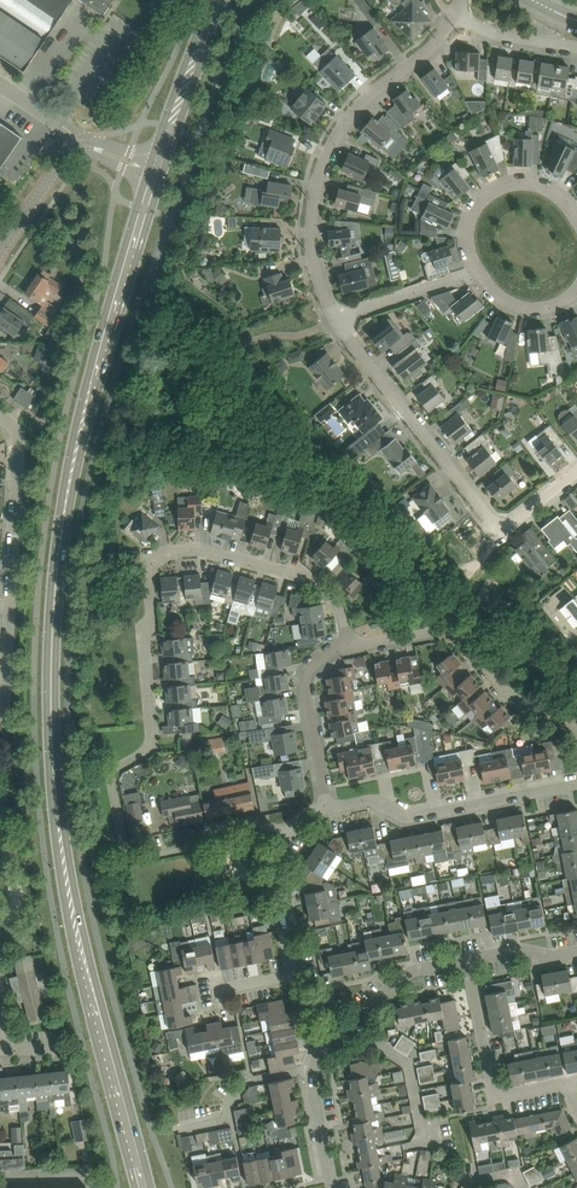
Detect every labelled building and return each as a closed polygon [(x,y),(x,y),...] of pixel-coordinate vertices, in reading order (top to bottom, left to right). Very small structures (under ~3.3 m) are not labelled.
[(25,70),(72,0),(0,0),(0,53),(25,70)] [(83,2),(84,1),(103,15),(113,0),(80,0),(83,2)] [(304,12),(309,7),(309,6),(304,1),(303,0),(301,0),(292,8),(295,10),(300,15),(304,12)] [(366,1),(365,0),(355,0),(359,6),(365,14),(372,8),(366,1)] [(429,20),(412,3),(400,15),(398,13),(391,20),(398,27),(401,25),(412,37),(429,20)] [(317,26),(322,21),(316,14),(311,19),(317,26)] [(356,40),(357,41),(355,42),(361,51),(363,49),(368,55),(375,50),(379,55),(389,48),(374,27),(356,40)] [(329,48),(322,54),(321,55),(314,48),(306,55),(320,70),(339,90),(355,74),(336,54),(336,55),(329,48)] [(487,69),(487,67),(487,58),(480,58),(480,52),(456,51),(456,69),(480,70),(480,69),(487,69)] [(487,83),(494,84),(495,78),(509,80),(510,71),(511,71),(513,58),(498,55),(496,68),(487,67),(487,69),(487,82),(487,83)] [(516,87),(516,82),(530,84),(532,74),(534,61),(520,59),(518,72),(511,71),(510,71),(509,80),(508,86),(516,87)] [(530,84),(530,89),(537,90),(536,94),(550,97),(556,64),(541,62),(539,75),(532,74),(530,84)] [(286,63),(282,67),(282,68),(287,73),(289,71),(291,68),(292,67),(286,63)] [(556,64),(550,97),(571,100),(572,96),(575,81),(574,81),(568,80),(570,67),(556,64)] [(443,79),(442,77),(435,68),(422,77),(436,95),(448,86),(454,94),(459,90),(451,74),(443,79)] [(307,88),(291,107),(311,124),(327,104),(307,88)] [(389,112),(397,120),(403,127),(413,119),(414,114),(413,112),(422,105),(416,96),(414,98),(407,89),(393,99),(398,105),(389,112)] [(251,95),(255,109),(260,107),(256,93),(251,95)] [(478,103),(478,113),(486,108),(486,103),(478,103)] [(534,115),(536,108),(527,107),(526,114),(530,115),(534,115)] [(259,112),(247,111),(246,119),(258,120),(259,112)] [(472,117),(469,112),(457,119),(460,124),(472,117)] [(361,131),(363,132),(358,139),(364,144),(369,138),(370,139),(380,147),(380,148),(381,147),(387,153),(402,135),(398,132),(401,129),(383,114),(378,121),(373,117),(361,131)] [(539,134),(532,134),(532,131),(543,131),(543,117),(529,115),(529,130),(526,130),(525,138),(515,138),(514,164),(531,164),(532,149),(539,149),(539,137),(539,134)] [(3,164),(22,137),(23,137),(1,122),(0,124),(0,169),(3,164)] [(416,133),(411,127),(407,130),(412,136),(416,133)] [(270,130),(265,142),(271,144),(265,158),(287,166),(291,155),(293,156),(294,154),(292,153),(294,147),(297,140),(270,130)] [(455,139),(450,133),(443,138),(448,145),(455,139)] [(470,151),(477,166),(482,177),(500,168),(497,163),(505,159),(503,149),(499,133),(485,140),(486,142),(470,151)] [(551,158),(546,169),(562,176),(565,169),(574,172),(576,168),(576,147),(576,146),(574,149),(556,140),(550,153),(553,154),(551,158)] [(364,159),(361,158),(350,153),(342,169),(353,174),(355,175),(354,177),(362,180),(370,163),(377,166),(380,159),(367,153),(364,159)] [(471,174),(459,159),(447,169),(449,172),(439,179),(451,193),(454,191),(458,197),(470,187),(464,179),(471,174)] [(267,169),(245,163),(243,171),(264,177),(267,169)] [(391,168),(388,173),(399,182),(403,177),(391,168)] [(261,205),(262,203),(267,204),(279,206),(280,198),(282,198),(282,199),(288,200),(289,194),(291,195),(293,185),(268,182),(268,183),(264,189),(254,187),(252,202),(253,202),(253,204),(261,205)] [(421,189),(429,193),(433,187),(424,182),(421,189)] [(357,193),(351,192),(339,188),(335,204),(357,209),(359,202),(373,205),(377,191),(359,186),(357,193)] [(393,190),(392,194),(399,196),(401,188),(396,187),(393,190)] [(454,213),(443,208),(436,204),(438,201),(429,195),(429,193),(421,189),(418,195),(411,209),(423,214),(421,218),(421,230),(426,230),(435,230),(438,223),(447,227),(454,213)] [(220,202),(217,207),(214,210),(216,211),(223,216),(228,207),(220,202)] [(229,217),(229,227),(237,227),(237,217),(229,217)] [(281,228),(269,227),(252,226),(251,249),(255,250),(256,253),(268,252),(268,250),(280,251),(281,228)] [(386,226),(385,236),(394,237),(395,227),(386,226)] [(341,261),(352,258),(361,256),(359,246),(358,247),(356,239),(353,238),(350,238),(349,228),(341,229),(329,230),(330,246),(337,245),(339,251),(338,252),(341,261)] [(437,236),(438,245),(448,244),(446,235),(437,236)] [(401,240),(395,248),(403,253),(408,245),(401,240)] [(449,244),(437,248),(431,250),(424,252),(422,254),(424,261),(427,262),(424,266),(429,279),(451,272),(449,264),(455,263),(452,255),(454,255),(452,247),(450,248),(449,244)] [(385,253),(391,280),(402,278),(400,271),(395,250),(385,253)] [(343,292),(355,289),(368,286),(366,277),(375,274),(371,256),(345,263),(347,272),(339,274),(343,292)] [(213,275),(215,279),(215,280),(217,282),(226,277),(220,267),(212,273),(211,273),(213,275)] [(264,277),(267,286),(272,302),(295,295),(290,278),(284,280),(281,272),(264,277)] [(25,293),(35,299),(39,302),(48,288),(57,294),(63,285),(50,277),(48,279),(39,273),(25,293)] [(466,320),(474,313),(484,305),(477,297),(475,299),(469,292),(458,301),(449,290),(431,296),(443,312),(451,306),(457,314),(460,312),(466,320)] [(432,309),(424,300),(416,305),(424,315),(432,309)] [(59,315),(53,311),(43,304),(35,315),(51,326),(58,316),(59,315)] [(4,307),(2,310),(0,308),(0,324),(1,325),(0,325),(0,327),(7,332),(9,330),(15,335),(25,322),(28,324),(33,317),(20,308),(15,314),(4,307)] [(504,342),(508,344),(505,358),(513,362),(516,348),(519,334),(510,330),(513,322),(506,318),(505,320),(497,316),(488,336),(503,343),(504,342)] [(565,334),(572,347),(576,344),(576,316),(570,320),(569,318),(559,323),(565,334)] [(407,331),(404,334),(399,327),(392,318),(389,318),(380,325),(374,329),(377,332),(371,336),(383,352),(390,346),(392,344),(398,352),(416,338),(412,332),(407,331)] [(566,373),(562,361),(559,348),(550,349),(550,348),(549,336),(548,336),(547,327),(528,329),(529,338),(528,338),(529,352),(539,351),(539,352),(540,364),(548,363),(550,377),(556,376),(557,384),(568,380),(566,373)] [(482,332),(477,328),(473,333),(478,337),(482,332)] [(488,337),(485,342),(497,348),(499,342),(488,337)] [(398,352),(403,358),(393,365),(405,380),(412,374),(415,378),(423,371),(420,368),(427,363),(420,354),(416,348),(420,345),(421,344),(416,338),(398,352)] [(45,352),(42,362),(45,363),(51,348),(40,344),(38,350),(45,352)] [(327,352),(318,359),(309,366),(327,389),(336,382),(345,375),(327,352)] [(3,370),(8,362),(0,356),(0,368),(3,370)] [(281,359),(275,364),(282,372),(288,367),(281,359)] [(568,359),(562,361),(566,373),(571,371),(568,359)] [(435,361),(429,366),(434,372),(440,367),(435,361)] [(422,382),(426,388),(417,396),(429,411),(445,398),(436,387),(440,384),(433,374),(422,382)] [(507,385),(497,383),(495,390),(505,391),(507,385)] [(34,395),(33,394),(28,391),(22,387),(14,399),(28,408),(34,395)] [(494,401),(503,403),(505,395),(495,393),(494,401)] [(360,395),(350,402),(340,410),(348,421),(353,418),(364,432),(382,417),(368,399),(365,402),(360,395)] [(461,401),(453,407),(444,415),(448,420),(441,426),(455,444),(472,430),(459,413),(466,407),(461,401)] [(335,412),(328,404),(315,415),(321,422),(326,419),(331,415),(335,412)] [(573,412),(570,408),(568,409),(567,409),(565,409),(564,410),(562,411),(560,412),(559,414),(558,416),(558,417),(558,420),(570,434),(576,443),(576,409),(573,412)] [(564,455),(558,448),(564,442),(550,424),(537,435),(542,441),(536,447),(550,466),(564,455)] [(482,433),(474,439),(465,447),(472,455),(467,459),(479,475),(497,462),(491,454),(493,452),(487,444),(490,442),(482,433)] [(404,447),(396,438),(381,450),(400,474),(418,461),(406,445),(404,447)] [(512,445),(518,452),(524,448),(518,440),(512,445)] [(501,477),(498,479),(488,487),(498,499),(516,485),(509,477),(515,472),(508,462),(496,471),(501,477)] [(431,483),(421,491),(413,497),(432,522),(439,517),(449,509),(442,500),(443,499),(431,483)] [(162,484),(154,485),(155,492),(153,492),(155,512),(158,512),(158,516),(166,515),(162,484)] [(178,507),(179,517),(179,529),(196,529),(195,510),(202,510),(202,495),(188,496),(188,507),(178,507)] [(564,499),(568,504),(574,499),(570,495),(564,499)] [(277,514),(283,516),(285,508),(279,506),(277,514)] [(218,510),(214,521),(211,533),(230,539),(231,536),(240,538),(243,526),(245,518),(218,510)] [(309,538),(313,523),(316,514),(315,513),(305,510),(303,510),(300,520),(297,531),(287,528),(284,537),(281,549),(297,553),(302,536),(309,538)] [(136,537),(137,537),(138,536),(146,543),(159,526),(142,512),(136,521),(135,520),(134,520),(133,519),(125,530),(135,538),(136,537)] [(256,523),(253,532),(250,544),(266,548),(271,533),(278,535),(283,516),(277,514),(269,512),(265,525),(256,523)] [(549,537),(554,545),(562,538),(568,545),(570,543),(576,551),(576,518),(572,512),(562,520),(558,515),(554,518),(551,518),(549,519),(547,520),(546,522),(546,525),(541,528),(549,537)] [(175,522),(173,514),(167,515),(168,523),(175,522)] [(317,521),(324,523),(326,517),(318,515),(317,521)] [(556,559),(539,537),(531,543),(533,545),(531,547),(526,540),(516,548),(524,559),(521,561),(528,570),(531,568),(538,577),(548,569),(546,567),(556,559)] [(323,568),(336,554),(341,559),(351,548),(341,539),(333,547),(326,540),(311,557),(323,568)] [(348,588),(345,591),(355,599),(367,586),(371,582),(379,589),(387,580),(386,579),(388,576),(376,565),(361,581),(358,578),(360,575),(348,564),(356,555),(358,557),(364,551),(365,550),(356,542),(355,543),(351,548),(341,559),(341,560),(347,565),(337,575),(336,577),(345,585),(348,588)] [(570,576),(563,567),(559,570),(564,576),(559,579),(561,582),(570,576)] [(211,593),(210,598),(224,601),(233,604),(234,599),(233,599),(237,587),(230,585),(233,573),(218,569),(213,585),(211,593)] [(184,575),(185,587),(187,600),(195,599),(196,604),(202,604),(209,603),(210,598),(211,593),(213,585),(202,586),(200,574),(184,575)] [(242,612),(253,616),(255,610),(256,606),(256,605),(259,593),(253,591),(256,580),(240,575),(237,587),(233,599),(234,599),(233,604),(228,620),(229,621),(237,624),(240,613),(242,612)] [(187,605),(187,600),(185,587),(178,588),(177,576),(161,577),(163,602),(172,601),(179,600),(179,605),(187,605)] [(575,587),(568,579),(566,581),(572,589),(575,587)] [(255,610),(253,616),(254,616),(254,615),(269,620),(271,615),(278,617),(282,600),(275,598),(278,586),(263,582),(259,593),(256,605),(256,606),(255,610)] [(548,598),(556,609),(573,596),(564,585),(548,598)] [(289,606),(292,607),(294,615),(300,614),(301,622),(324,619),(322,603),(310,605),(309,598),(293,593),(290,605),(289,606)] [(573,597),(564,604),(576,621),(576,602),(573,597)] [(276,625),(283,624),(282,616),(275,617),(276,625)] [(303,638),(298,639),(299,647),(316,644),(315,636),(327,635),(324,619),(301,622),(303,638)] [(225,624),(217,622),(215,628),(223,630),(225,624)] [(175,654),(176,661),(188,660),(188,661),(193,660),(192,653),(195,653),(194,637),(186,637),(174,638),(162,639),(163,655),(175,654)] [(250,640),(248,649),(257,650),(257,649),(258,643),(258,642),(250,640)] [(439,644),(434,647),(440,655),(445,651),(439,644)] [(289,648),(264,652),(266,667),(249,669),(250,678),(255,677),(280,673),(279,666),(291,664),(289,648)] [(436,677),(444,686),(456,676),(452,671),(462,663),(453,651),(437,665),(442,672),(436,677)] [(364,655),(355,657),(356,664),(365,663),(364,655)] [(399,679),(400,679),(401,686),(410,685),(422,682),(422,678),(419,667),(412,668),(410,656),(395,658),(398,671),(399,679)] [(188,660),(176,661),(164,662),(165,678),(177,677),(178,685),(190,683),(190,684),(195,684),(194,676),(189,676),(188,661),(188,660)] [(389,689),(401,686),(400,679),(399,679),(398,671),(391,672),(388,660),(374,663),(377,674),(378,683),(387,681),(389,689)] [(350,688),(352,688),(358,686),(356,678),(354,666),(338,669),(340,676),(327,678),(330,693),(337,691),(350,688)] [(287,672),(280,673),(255,677),(257,686),(259,686),(260,687),(249,690),(251,701),(261,700),(279,697),(277,690),(290,688),(287,672)] [(456,676),(444,686),(452,696),(458,691),(464,698),(470,693),(480,685),(471,674),(461,682),(456,676)] [(180,701),(180,708),(192,707),(192,708),(197,707),(196,698),(191,699),(190,684),(190,683),(178,685),(166,686),(167,702),(180,701)] [(356,709),(354,700),(352,688),(350,688),(337,691),(338,698),(325,701),(328,715),(341,713),(348,711),(348,710),(356,709)] [(472,719),(474,718),(477,715),(478,715),(487,708),(494,702),(485,691),(475,699),(470,693),(464,698),(458,703),(466,713),(467,712),(472,719)] [(264,715),(258,716),(260,724),(277,721),(276,714),(288,712),(286,696),(279,697),(261,700),(264,715)] [(478,715),(477,715),(474,718),(482,727),(488,722),(494,730),(501,724),(510,717),(501,706),(491,714),(487,708),(478,715)] [(192,707),(180,708),(168,709),(169,725),(182,724),(182,732),(194,731),(199,730),(198,722),(193,722),(192,708),(192,707)] [(332,736),(336,736),(361,731),(359,721),(357,714),(365,712),(364,707),(356,709),(348,710),(348,711),(341,713),(342,720),(330,722),(332,736)] [(439,718),(434,713),(430,717),(434,722),(439,718)] [(226,716),(220,725),(227,729),(230,723),(232,720),(226,716)] [(257,727),(255,718),(239,721),(240,725),(240,728),(241,730),(257,727)] [(283,725),(263,728),(249,730),(249,735),(250,742),(274,739),(276,753),(297,750),(295,739),(294,731),(284,732),(283,725)] [(422,733),(425,749),(430,773),(436,771),(439,784),(452,781),(448,761),(435,763),(428,730),(421,728),(422,733)] [(350,740),(357,738),(355,733),(361,732),(361,731),(336,736),(338,743),(350,740)] [(425,749),(422,733),(415,734),(414,735),(415,736),(415,739),(418,751),(425,749)] [(451,736),(444,734),(445,742),(452,741),(451,736)] [(414,752),(414,751),(418,751),(415,736),(405,738),(406,744),(399,746),(403,767),(416,764),(414,752)] [(225,751),(222,737),(208,739),(211,752),(211,754),(218,752),(225,751)] [(391,739),(384,741),(377,742),(380,758),(387,757),(390,769),(403,767),(399,746),(392,747),(391,739)] [(532,743),(538,772),(551,769),(549,757),(562,754),(559,739),(539,742),(541,749),(534,751),(532,743)] [(377,742),(370,744),(357,746),(357,747),(363,775),(376,772),(374,759),(380,758),(377,742)] [(538,772),(532,743),(512,747),(515,763),(522,762),(525,774),(538,772)] [(363,775),(357,747),(350,748),(350,750),(337,753),(340,766),(347,765),(350,777),(363,775)] [(473,747),(466,749),(470,765),(477,764),(474,752),(473,747)] [(515,763),(512,747),(492,751),(493,759),(497,780),(511,777),(508,765),(515,763)] [(448,761),(452,781),(465,779),(463,766),(470,765),(466,749),(459,750),(461,758),(448,761)] [(493,759),(492,751),(492,752),(493,759),(480,761),(482,771),(484,782),(497,780),(493,759)] [(188,757),(184,754),(182,753),(178,759),(187,765),(190,759),(188,757)] [(304,775),(301,759),(251,767),(253,777),(259,776),(260,778),(280,775),(282,789),(284,789),(286,797),(294,795),(293,787),(303,786),(302,776),(304,775)] [(203,799),(205,806),(207,818),(254,808),(249,781),(214,789),(215,797),(203,799)] [(205,819),(203,807),(201,800),(190,803),(189,796),(162,801),(165,815),(169,814),(171,825),(205,819)] [(140,801),(127,804),(130,822),(143,819),(140,801)] [(561,826),(576,822),(576,809),(550,814),(551,820),(559,818),(561,826)] [(523,813),(510,816),(514,835),(521,834),(523,841),(528,840),(523,813)] [(498,827),(491,828),(494,843),(501,841),(501,838),(514,835),(510,816),(497,818),(498,827)] [(487,841),(488,844),(494,843),(491,828),(484,829),(483,821),(470,824),(474,844),(487,841)] [(556,840),(576,836),(576,822),(561,826),(563,833),(555,835),(556,840)] [(451,836),(454,851),(461,850),(461,847),(474,844),(470,824),(456,826),(458,835),(451,836)] [(366,856),(368,856),(370,865),(385,861),(384,858),(387,857),(384,842),(377,844),(373,826),(360,828),(364,848),(366,856)] [(351,851),(364,848),(360,828),(347,831),(348,835),(341,836),(344,851),(351,849),(351,851)] [(448,860),(455,858),(454,851),(451,836),(444,837),(442,829),(429,832),(433,852),(446,849),(448,860)] [(429,832),(416,834),(422,862),(427,861),(425,853),(433,852),(429,832)] [(417,863),(422,862),(416,834),(404,837),(408,857),(415,855),(417,863)] [(337,852),(344,851),(341,836),(334,838),(328,846),(320,841),(312,853),(329,863),(337,852)] [(532,838),(533,844),(543,842),(542,838),(542,836),(532,838)] [(564,844),(566,852),(576,849),(576,836),(556,840),(557,845),(564,844)] [(391,841),(384,842),(387,857),(389,868),(409,864),(408,857),(404,837),(390,840),(391,841)] [(556,862),(557,866),(576,862),(576,849),(566,852),(562,852),(564,860),(556,862)] [(308,885),(323,882),(322,876),(322,875),(329,863),(312,853),(305,864),(300,865),(301,869),(299,873),(302,875),(303,879),(307,879),(308,885)] [(519,857),(520,865),(531,863),(530,856),(519,857)] [(546,860),(536,862),(538,870),(547,868),(546,860)] [(558,867),(557,867),(558,871),(566,870),(567,878),(570,877),(576,876),(576,862),(558,867)] [(521,866),(523,877),(536,875),(533,864),(521,866)] [(425,875),(426,882),(436,880),(435,873),(425,875)] [(500,881),(509,879),(508,873),(499,874),(500,881)] [(496,881),(495,874),(485,876),(486,883),(496,881)] [(572,885),(560,887),(561,892),(565,891),(572,890),(576,889),(576,876),(570,877),(572,885)] [(452,879),(452,880),(453,887),(462,885),(461,878),(460,877),(452,879)] [(306,893),(308,906),(328,902),(325,888),(324,889),(323,882),(308,885),(309,892),(306,893)] [(425,885),(427,892),(435,891),(433,884),(433,883),(425,885)] [(425,885),(417,887),(418,894),(427,892),(425,885)] [(413,888),(399,890),(401,899),(415,896),(413,888)] [(565,891),(566,897),(574,895),(575,903),(576,903),(576,889),(572,890),(565,891)] [(470,894),(468,895),(468,898),(474,926),(487,923),(483,902),(475,904),(474,897),(472,897),(472,895),(470,895),(470,894)] [(493,934),(506,932),(501,904),(499,895),(486,898),(489,914),(493,934)] [(526,899),(532,926),(545,924),(541,904),(540,896),(531,898),(526,899)] [(543,898),(545,906),(553,904),(551,897),(543,898)] [(474,926),(468,898),(463,899),(465,906),(457,907),(461,928),(474,926)] [(515,909),(519,929),(532,926),(526,899),(513,901),(515,909)] [(316,925),(328,923),(342,920),(338,900),(328,902),(308,906),(311,919),(315,918),(316,925)] [(448,931),(461,928),(457,907),(455,900),(443,902),(448,931)] [(519,929),(515,909),(513,901),(506,903),(501,904),(506,932),(519,929)] [(423,936),(417,907),(416,902),(410,903),(411,910),(404,911),(409,938),(423,936)] [(438,911),(431,912),(435,933),(448,931),(443,902),(437,904),(436,904),(438,911)] [(569,912),(570,918),(576,916),(576,903),(575,903),(576,910),(569,912)] [(423,936),(435,933),(431,912),(430,905),(417,907),(423,936)] [(218,920),(216,913),(216,912),(210,913),(211,921),(218,920)] [(199,916),(199,917),(191,918),(192,923),(200,921),(200,923),(207,922),(205,914),(199,916)] [(233,925),(240,924),(238,916),(232,917),(233,925)] [(408,951),(403,923),(401,916),(395,917),(396,921),(389,922),(395,954),(408,951)] [(395,954),(389,922),(388,922),(391,933),(384,934),(382,927),(377,928),(382,956),(395,954)] [(382,956),(377,928),(371,929),(373,936),(365,938),(367,947),(369,959),(370,959),(382,956)] [(254,934),(254,938),(259,961),(275,958),(270,931),(254,934)] [(241,935),(246,963),(259,961),(254,938),(248,939),(247,934),(241,935)] [(246,963),(241,935),(228,937),(233,966),(246,963)] [(233,966),(228,937),(216,940),(217,945),(221,968),(233,966)] [(367,947),(367,948),(359,949),(358,942),(358,941),(357,937),(354,937),(351,937),(352,942),(353,942),(359,970),(372,968),(370,959),(369,959),(367,947)] [(199,963),(195,946),(190,947),(189,940),(181,941),(181,939),(170,942),(174,962),(184,960),(187,972),(195,971),(193,964),(199,963)] [(216,966),(214,954),(211,942),(195,946),(199,963),(207,961),(208,968),(216,966)] [(349,951),(342,953),(346,973),(359,970),(353,942),(352,942),(348,943),(349,951)] [(332,975),(346,973),(342,953),(334,954),(332,946),(327,948),(332,975)] [(35,972),(49,969),(45,951),(32,955),(35,972)] [(18,970),(33,967),(30,954),(15,958),(18,970)] [(182,965),(158,969),(150,971),(153,986),(178,981),(176,974),(183,973),(182,965)] [(10,977),(14,992),(17,991),(19,999),(25,998),(30,1020),(45,1016),(33,967),(18,970),(18,973),(19,973),(19,975),(10,977)] [(576,991),(576,978),(576,975),(570,977),(568,969),(555,971),(559,991),(572,989),(572,992),(576,991)] [(546,994),(559,991),(555,971),(541,974),(543,982),(536,983),(539,999),(546,997),(546,994)] [(178,981),(153,986),(161,984),(164,998),(187,994),(186,986),(179,987),(178,981)] [(191,993),(198,992),(196,984),(190,985),(191,993)] [(486,993),(488,1007),(509,1003),(507,996),(515,994),(514,988),(498,991),(486,993)] [(166,1012),(183,1009),(182,1003),(188,1001),(189,1002),(200,999),(198,992),(191,993),(187,994),(164,998),(166,1012)] [(429,1019),(442,1016),(444,1016),(441,1002),(440,996),(430,998),(430,1001),(426,1002),(429,1019)] [(283,999),(257,1004),(260,1019),(268,1017),(286,1013),(283,999)] [(455,999),(441,1002),(444,1016),(442,1016),(445,1031),(461,1028),(455,999)] [(415,1022),(429,1019),(426,1002),(421,1003),(421,1000),(411,1002),(415,1022)] [(488,1007),(491,1019),(519,1014),(518,1009),(516,1001),(509,1003),(488,1007)] [(400,1025),(415,1022),(411,1002),(401,1004),(402,1007),(397,1008),(400,1025)] [(183,1009),(166,1012),(169,1027),(193,1023),(191,1014),(185,1016),(183,1009)] [(268,1017),(271,1029),(295,1025),(292,1012),(286,1013),(268,1017)] [(520,1019),(519,1014),(491,1019),(494,1033),(505,1030),(514,1029),(512,1021),(520,1019)] [(218,1046),(219,1045),(221,1055),(243,1050),(241,1040),(238,1026),(231,1028),(230,1026),(223,1027),(222,1020),(213,1022),(218,1046)] [(252,1027),(251,1021),(242,1022),(243,1029),(252,1027)] [(218,1046),(213,1022),(207,1023),(208,1030),(200,1032),(203,1048),(218,1046)] [(557,1032),(555,1024),(541,1026),(543,1035),(557,1032)] [(271,1029),(273,1042),(297,1037),(295,1025),(271,1029)] [(194,1026),(173,1030),(174,1037),(180,1036),(181,1039),(187,1038),(190,1051),(203,1048),(200,1032),(195,1033),(194,1026)] [(441,1030),(434,1031),(436,1041),(442,1040),(441,1030)] [(394,1047),(401,1051),(409,1038),(403,1033),(401,1037),(394,1047)] [(563,1051),(567,1072),(576,1070),(576,1051),(575,1041),(574,1034),(560,1037),(562,1044),(563,1051)] [(451,1053),(471,1049),(470,1040),(467,1040),(466,1035),(448,1039),(451,1053)] [(170,1048),(179,1046),(177,1037),(168,1038),(170,1048)] [(273,1042),(276,1054),(276,1055),(294,1052),(294,1053),(300,1051),(297,1037),(273,1042)] [(416,1042),(409,1038),(401,1051),(407,1055),(414,1045),(416,1042)] [(156,1040),(152,1047),(152,1048),(153,1049),(160,1053),(165,1045),(156,1040)] [(564,1072),(561,1060),(560,1052),(558,1044),(545,1047),(551,1075),(564,1072)] [(256,1046),(256,1045),(247,1047),(249,1054),(257,1052),(256,1046)] [(534,1057),(538,1077),(551,1075),(545,1047),(540,1048),(541,1055),(534,1057)] [(421,1060),(436,1057),(435,1049),(420,1052),(421,1060)] [(454,1068),(472,1064),(471,1060),(473,1059),(471,1049),(451,1053),(454,1068)] [(525,1080),(538,1077),(534,1057),(533,1050),(519,1053),(525,1080)] [(267,1056),(268,1060),(271,1072),(297,1067),(294,1053),(294,1052),(276,1055),(276,1054),(267,1056)] [(512,1083),(525,1080),(519,1053),(519,1052),(514,1053),(516,1061),(508,1062),(512,1083)] [(367,1077),(371,1076),(382,1073),(379,1058),(350,1064),(353,1078),(366,1075),(367,1077)] [(259,1059),(252,1060),(254,1067),(261,1066),(259,1059)] [(417,1067),(419,1075),(434,1072),(432,1064),(417,1067)] [(452,1084),(469,1080),(477,1079),(475,1068),(473,1069),(472,1064),(454,1068),(457,1081),(451,1082),(452,1084)] [(231,1065),(222,1067),(224,1074),(233,1072),(231,1065)] [(52,1072),(56,1099),(65,1098),(66,1105),(72,1104),(68,1070),(52,1072)] [(50,1107),(52,1107),(55,1106),(55,1099),(56,1099),(52,1072),(34,1074),(37,1094),(36,1094),(37,1101),(49,1100),(50,1107)] [(435,1080),(434,1072),(419,1075),(420,1083),(435,1080)] [(20,1103),(19,1103),(20,1111),(28,1110),(27,1095),(36,1094),(37,1094),(34,1074),(17,1076),(20,1103)] [(347,1089),(348,1094),(378,1088),(376,1082),(368,1083),(367,1077),(366,1075),(353,1078),(350,1079),(351,1088),(347,1089)] [(19,1103),(20,1103),(17,1076),(1,1077),(2,1085),(0,1085),(0,1106),(4,1105),(5,1112),(11,1111),(10,1104),(19,1103)] [(270,1082),(273,1096),(290,1093),(288,1086),(295,1085),(293,1077),(270,1082)] [(454,1098),(474,1094),(472,1084),(469,1084),(469,1080),(452,1084),(454,1098)] [(250,1086),(244,1094),(245,1102),(260,1099),(257,1084),(250,1086)] [(398,1086),(399,1093),(407,1091),(406,1084),(398,1086)] [(378,1088),(348,1094),(350,1100),(354,1099),(355,1108),(372,1104),(370,1096),(379,1094),(378,1088)] [(438,1092),(423,1095),(424,1103),(440,1100),(438,1092)] [(291,1100),(290,1093),(273,1096),(275,1110),(299,1106),(298,1098),(291,1100)] [(454,1098),(457,1112),(474,1109),(473,1104),(476,1103),(474,1094),(454,1098)] [(441,1108),(440,1100),(424,1103),(426,1111),(441,1108)] [(353,1117),(355,1125),(371,1122),(371,1119),(384,1117),(382,1110),(374,1112),(372,1104),(355,1108),(357,1116),(353,1117)] [(251,1106),(234,1110),(236,1118),(242,1117),(253,1115),(251,1106)] [(270,1131),(278,1129),(278,1128),(287,1127),(287,1124),(295,1122),(294,1115),(301,1114),(299,1106),(275,1110),(277,1118),(274,1119),(266,1124),(270,1131)] [(544,1113),(547,1127),(553,1126),(557,1134),(571,1127),(562,1109),(544,1113)] [(28,1111),(21,1111),(22,1121),(29,1120),(28,1111)] [(544,1113),(526,1116),(529,1131),(547,1127),(544,1113)] [(494,1121),(489,1121),(492,1138),(495,1138),(497,1146),(510,1144),(508,1135),(510,1135),(507,1118),(505,1118),(504,1114),(493,1116),(494,1121)] [(510,1135),(529,1131),(526,1116),(514,1118),(514,1116),(507,1118),(510,1135)] [(242,1117),(236,1118),(238,1125),(237,1125),(238,1134),(247,1132),(246,1125),(244,1125),(242,1117)] [(88,1139),(84,1118),(71,1121),(75,1141),(88,1139)] [(492,1138),(489,1121),(476,1124),(476,1120),(469,1121),(475,1151),(482,1150),(480,1141),(492,1138)] [(372,1127),(371,1122),(355,1125),(356,1132),(352,1132),(353,1138),(382,1132),(381,1126),(372,1127)] [(12,1126),(12,1141),(22,1141),(21,1126),(12,1126)] [(231,1127),(217,1129),(219,1142),(220,1144),(229,1142),(229,1144),(235,1143),(233,1135),(231,1127)] [(292,1136),(291,1128),(279,1130),(280,1138),(292,1136)] [(217,1129),(203,1132),(204,1140),(210,1139),(211,1144),(219,1142),(217,1129)] [(278,1129),(270,1131),(271,1137),(279,1136),(278,1129)] [(386,1139),(394,1137),(393,1130),(385,1132),(386,1139)] [(198,1142),(204,1140),(203,1132),(196,1134),(198,1142)] [(358,1143),(360,1151),(376,1148),(374,1140),(383,1138),(382,1132),(353,1138),(354,1144),(358,1143)] [(252,1134),(253,1141),(261,1140),(260,1133),(252,1134)] [(184,1150),(193,1148),(190,1134),(181,1136),(184,1150)] [(253,1141),(252,1134),(239,1137),(241,1144),(253,1141)] [(567,1158),(576,1153),(576,1138),(576,1137),(561,1145),(567,1158)] [(25,1150),(25,1144),(15,1144),(15,1154),(12,1154),(12,1149),(0,1150),(0,1169),(26,1168),(25,1150)] [(283,1152),(282,1152),(275,1154),(274,1147),(269,1149),(270,1155),(274,1178),(287,1176),(283,1152)] [(282,1150),(282,1152),(283,1152),(287,1176),(302,1173),(297,1147),(282,1150)] [(358,1167),(363,1166),(377,1163),(388,1161),(386,1153),(378,1155),(376,1148),(360,1151),(362,1160),(357,1161),(358,1167)] [(257,1157),(255,1150),(247,1152),(249,1159),(244,1160),(249,1184),(262,1181),(257,1157)] [(256,1153),(257,1157),(262,1181),(263,1184),(268,1183),(267,1180),(274,1178),(270,1155),(269,1151),(256,1153)] [(567,1158),(574,1171),(576,1170),(576,1153),(567,1158)] [(222,1159),(216,1160),(214,1154),(207,1155),(213,1185),(220,1184),(219,1177),(226,1176),(222,1159)] [(213,1185),(207,1155),(208,1162),(194,1165),(197,1182),(204,1180),(205,1187),(213,1185)] [(222,1159),(226,1176),(232,1174),(234,1181),(242,1179),(239,1168),(237,1155),(222,1159)] [(493,1162),(478,1165),(480,1174),(495,1171),(493,1163),(493,1162)] [(363,1166),(367,1187),(384,1187),(385,1180),(380,1179),(377,1163),(363,1166)] [(527,1179),(541,1172),(537,1164),(523,1171),(527,1179)] [(552,1175),(549,1167),(542,1171),(545,1178),(552,1175)] [(401,1173),(395,1172),(393,1181),(385,1180),(384,1187),(399,1187),(401,1173)] [(545,1179),(541,1172),(527,1179),(530,1186),(545,1179)] [(407,1177),(408,1174),(402,1173),(401,1173),(399,1187),(414,1187),(414,1185),(416,1178),(407,1177)] [(430,1179),(428,1179),(425,1178),(423,1178),(422,1187),(414,1185),(414,1187),(429,1187),(430,1179)]
